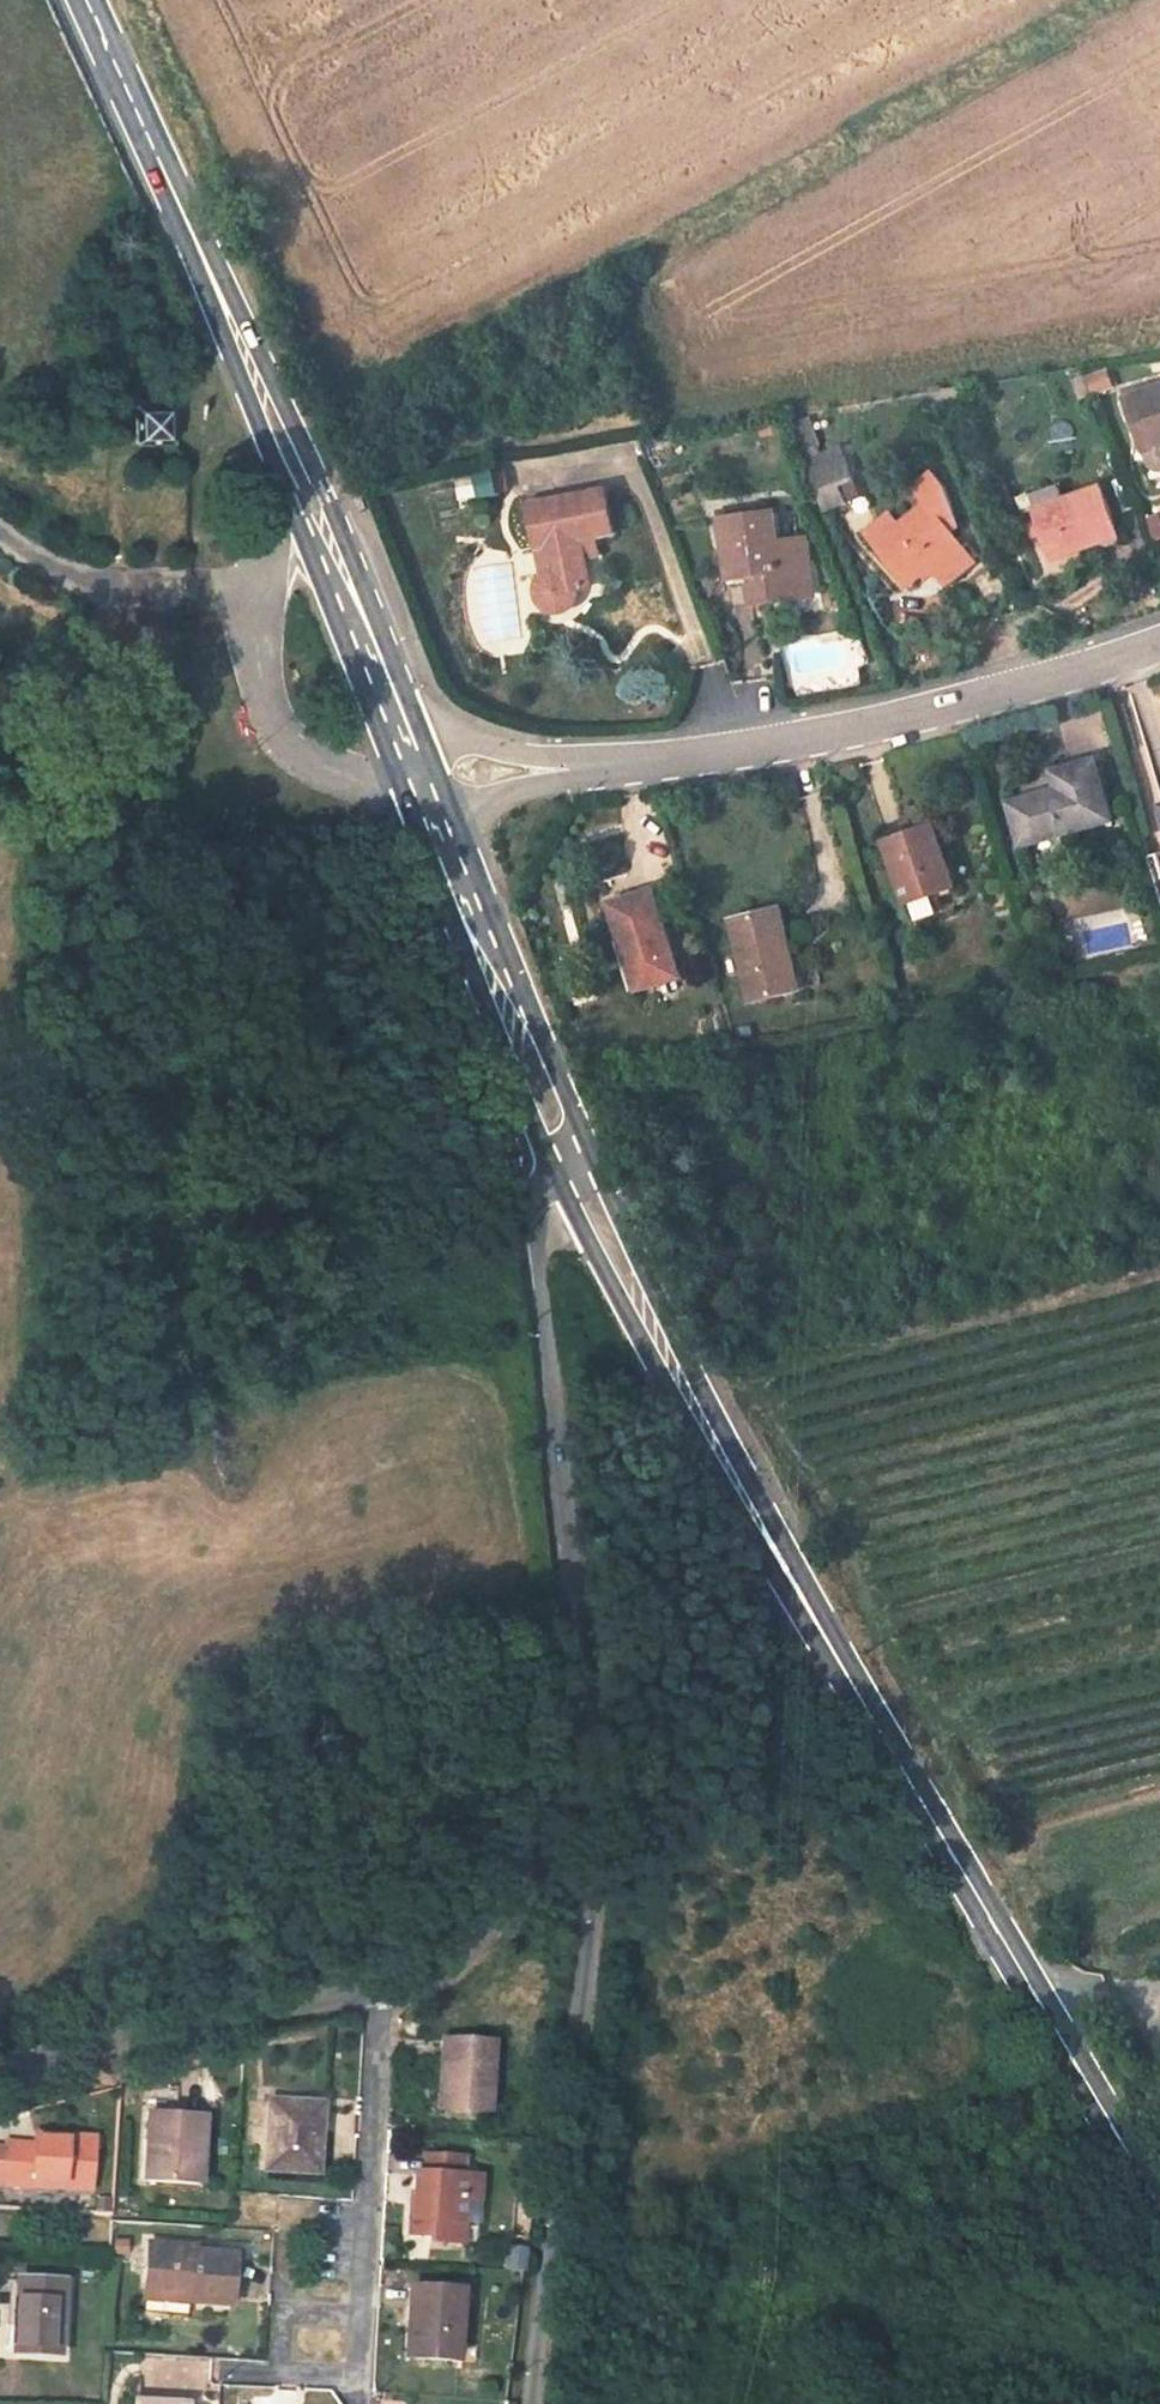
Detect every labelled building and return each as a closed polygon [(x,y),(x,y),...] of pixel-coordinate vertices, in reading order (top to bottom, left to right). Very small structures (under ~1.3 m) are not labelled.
[(1154,433),(1156,441),(1158,444),(1159,445),(1159,374),(1134,384),(1154,433)] [(138,436),(161,438),(163,417),(139,415),(138,436)] [(854,438),(818,452),(833,490),(854,482),(848,465),(862,459),(854,438)] [(948,557),(958,569),(986,546),(961,515),(970,508),(957,472),(944,456),(925,472),(939,488),(911,510),(901,497),(877,518),(887,531),(888,530),(920,569),(934,558),(943,551),(948,557)] [(1069,541),(1128,516),(1111,467),(1050,493),(1069,541)] [(580,582),(580,574),(596,569),(588,540),(603,535),(600,521),(619,515),(607,476),(530,499),(548,563),(546,569),(546,575),(547,583),(551,589),(556,594),(564,596),(571,594),(577,589),(580,582)] [(770,581),(820,573),(815,520),(785,524),(781,493),(729,501),(737,556),(766,551),(770,581)] [(943,551),(934,558),(939,564),(948,557),(943,551)] [(1023,849),(1115,820),(1096,761),(1049,776),(1054,791),(1010,805),(1023,849)] [(932,888),(948,882),(923,823),(881,841),(906,897),(910,895),(921,920),(942,910),(932,888)] [(632,994),(680,981),(657,893),(609,905),(632,994)] [(753,1004),(794,989),(781,953),(792,948),(777,907),(724,926),(753,1004)] [(450,2034),(445,2102),(494,2105),(498,2037),(450,2034)] [(274,2092),(270,2161),(323,2164),(327,2096),(274,2092)] [(205,2173),(211,2104),(155,2101),(151,2168),(205,2173)] [(21,2136),(17,2175),(103,2180),(105,2131),(48,2127),(46,2137),(21,2136)] [(434,2241),(464,2243),(469,2192),(487,2194),(489,2172),(472,2171),(473,2155),(437,2152),(435,2169),(425,2167),(419,2229),(434,2230),(434,2241)] [(469,2192),(464,2243),(484,2245),(487,2194),(469,2192)] [(154,2242),(150,2304),(195,2307),(195,2300),(237,2303),(241,2253),(200,2249),(201,2245),(154,2242)] [(28,2276),(23,2347),(65,2351),(70,2280),(28,2276)] [(413,2285),(408,2354),(462,2356),(467,2289),(413,2285)] [(208,2389),(208,2359),(156,2360),(156,2389),(208,2389)]
